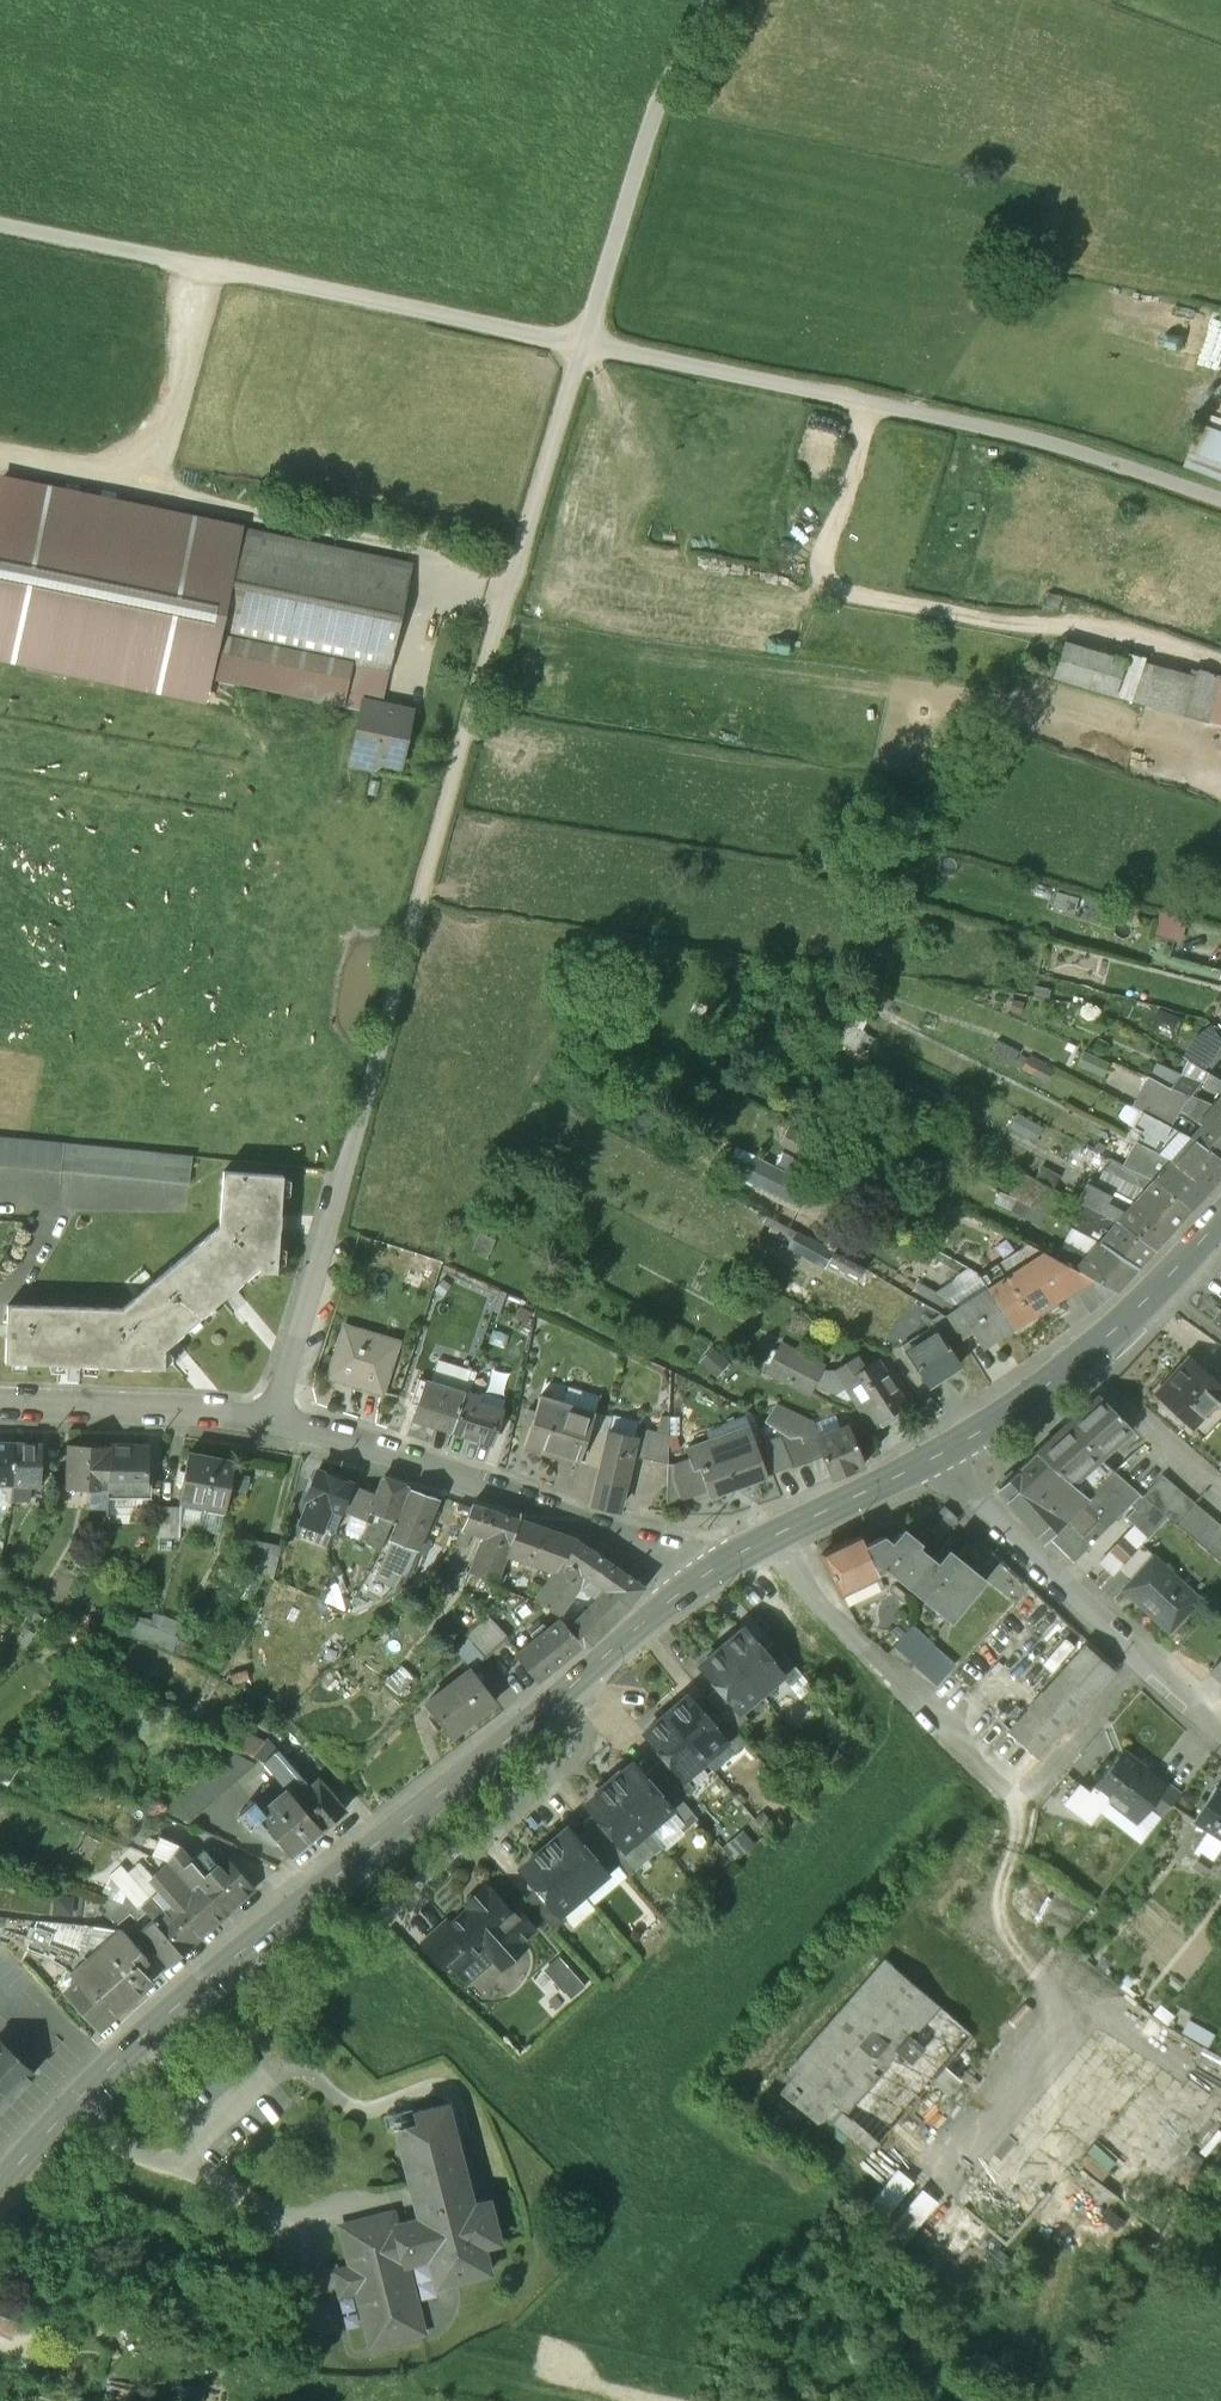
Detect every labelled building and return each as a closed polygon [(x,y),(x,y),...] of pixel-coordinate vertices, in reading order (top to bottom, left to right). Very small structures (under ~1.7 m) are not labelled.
[(1193,444),(1185,468),(1220,482),(1220,455),(1193,444)] [(240,528),(4,479),(0,499),(0,657),(205,699),(210,678),(219,634),(240,528)] [(412,563),(240,528),(219,634),(351,662),(389,670),(412,563)] [(351,662),(219,634),(210,678),(342,705),(351,662)] [(1127,661),(1065,643),(1054,678),(1116,697),(1127,661)] [(1128,657),(1127,661),(1116,697),(1209,724),(1220,684),(1220,677),(1191,668),(1189,675),(1128,657)] [(1026,663),(1025,665),(1026,667),(1027,669),(1029,671),(1031,671),(1033,670),(1035,669),(1037,667),(1037,666),(1037,665),(1036,663),(1035,661),(1033,660),(1031,659),(1029,660),(1027,661),(1026,663)] [(1048,671),(1049,669),(1048,666),(1047,664),(1045,663),(1043,663),(1040,663),(1038,664),(1037,666),(1037,669),(1037,671),(1038,673),(1040,674),(1043,674),(1045,674),(1047,673),(1048,671)] [(389,672),(356,665),(347,708),(363,711),(365,703),(382,706),(389,672)] [(1209,724),(1220,728),(1220,684),(1209,724)] [(382,706),(365,703),(363,711),(353,755),(400,765),(411,713),(382,706)] [(1163,912),(1155,937),(1175,943),(1184,946),(1192,920),(1163,912)] [(1155,937),(1148,968),(1177,975),(1177,976),(1220,988),(1220,972),(1170,959),(1175,943),(1155,937)] [(865,1014),(854,1009),(848,1023),(858,1028),(865,1014)] [(866,1033),(849,1024),(839,1044),(856,1052),(866,1033)] [(1201,1037),(1185,1059),(1190,1062),(1207,1072),(1220,1050),(1220,1035),(1215,1027),(1201,1037)] [(1218,1055),(1207,1072),(1212,1075),(1220,1081),(1220,1056),(1218,1055)] [(1207,1072),(1190,1062),(1183,1077),(1204,1084),(1206,1085),(1212,1075),(1207,1072)] [(1212,1075),(1206,1085),(1220,1094),(1220,1081),(1212,1075)] [(1204,1084),(1183,1077),(1173,1089),(1194,1096),(1204,1084)] [(1194,1096),(1173,1089),(1172,1090),(1171,1088),(1171,1089),(1150,1078),(1143,1092),(1182,1110),(1193,1097),(1194,1096)] [(1204,1084),(1194,1096),(1193,1097),(1216,1107),(1220,1101),(1220,1094),(1206,1085),(1204,1084)] [(1182,1110),(1143,1092),(1137,1103),(1175,1124),(1183,1110),(1182,1110)] [(1216,1107),(1193,1097),(1182,1110),(1183,1110),(1201,1125),(1216,1107)] [(1216,1107),(1201,1125),(1205,1128),(1195,1140),(1220,1159),(1220,1111),(1216,1107)] [(1009,1127),(1036,1142),(1043,1129),(1017,1114),(1009,1127)] [(1195,1140),(1144,1114),(1138,1124),(1141,1126),(1138,1130),(1144,1134),(1140,1139),(1159,1149),(1177,1160),(1195,1140)] [(810,1142),(789,1131),(782,1145),(803,1156),(810,1142)] [(0,1138),(0,1166),(174,1184),(178,1156),(0,1138)] [(1195,1140),(1177,1160),(1174,1163),(1212,1192),(1220,1181),(1220,1159),(1195,1140)] [(1174,1163),(1141,1146),(1130,1169),(1142,1174),(1141,1175),(1156,1183),(1174,1163)] [(783,1152),(775,1167),(808,1184),(816,1169),(783,1152)] [(193,1157),(178,1156),(174,1184),(189,1185),(193,1157)] [(756,1157),(743,1183),(799,1211),(812,1186),(756,1157)] [(1142,1174),(1130,1169),(1111,1159),(1105,1170),(1106,1171),(1149,1191),(1156,1183),(1141,1175),(1142,1174)] [(1212,1192),(1174,1163),(1156,1183),(1194,1211),(1212,1192)] [(1061,1180),(1042,1171),(1037,1182),(1055,1191),(1061,1180)] [(1149,1191),(1106,1171),(1100,1185),(1115,1193),(1137,1205),(1149,1191)] [(123,1310),(8,1306),(6,1363),(165,1368),(165,1349),(233,1291),(260,1268),(263,1271),(277,1273),(283,1177),(224,1172),(220,1227),(123,1310)] [(1055,1191),(1037,1182),(1022,1174),(1017,1183),(1018,1183),(1015,1188),(1016,1189),(1012,1198),(1053,1219),(1066,1197),(1055,1191)] [(1128,1215),(1108,1205),(1115,1193),(1100,1185),(1092,1181),(1079,1204),(1085,1207),(1119,1224),(1128,1215)] [(1194,1211),(1156,1183),(1149,1191),(1137,1205),(1175,1232),(1194,1211)] [(1137,1205),(1115,1193),(1108,1205),(1128,1215),(1137,1205)] [(1175,1232),(1137,1205),(1128,1215),(1119,1224),(1157,1252),(1175,1232)] [(1119,1224),(1085,1207),(1073,1229),(1075,1230),(1103,1244),(1119,1224)] [(859,1266),(836,1254),(776,1222),(772,1232),(794,1245),(792,1248),(828,1268),(857,1284),(865,1270),(859,1266)] [(1157,1252),(1119,1224),(1103,1244),(1141,1270),(1157,1252)] [(1103,1244),(1075,1230),(1067,1246),(1090,1259),(1103,1244)] [(495,1240),(482,1233),(473,1252),(487,1258),(495,1240)] [(867,1251),(845,1238),(836,1254),(859,1266),(867,1251)] [(1141,1270),(1103,1244),(1090,1259),(1079,1272),(1094,1280),(1119,1294),(1119,1293),(1120,1294),(1141,1270)] [(1048,1256),(1028,1245),(1025,1251),(1034,1264),(1048,1256)] [(1090,1259),(1067,1246),(1059,1261),(1079,1272),(1090,1259)] [(1025,1251),(981,1279),(990,1293),(990,1292),(1034,1264),(1025,1251)] [(1034,1264),(990,1292),(1014,1331),(1077,1291),(1094,1280),(1079,1272),(1059,1261),(1048,1256),(1034,1264)] [(979,1275),(971,1272),(960,1279),(937,1296),(940,1297),(933,1310),(943,1315),(943,1316),(949,1319),(961,1311),(990,1293),(981,1279),(979,1275)] [(1094,1280),(1077,1291),(1096,1320),(1119,1294),(1094,1280)] [(937,1296),(919,1286),(912,1298),(933,1310),(940,1297),(937,1296)] [(990,1293),(961,1311),(975,1335),(985,1349),(1014,1331),(990,1292),(990,1293)] [(961,1311),(949,1319),(960,1336),(964,1342),(975,1335),(961,1311)] [(949,1319),(943,1316),(932,1324),(935,1329),(936,1328),(947,1344),(960,1336),(949,1319)] [(381,1338),(346,1328),(330,1378),(347,1383),(348,1380),(384,1391),(395,1353),(378,1347),(381,1338)] [(960,1368),(961,1367),(947,1344),(936,1328),(935,1329),(904,1349),(932,1392),(949,1381),(946,1377),(946,1376),(947,1377),(948,1376),(960,1368)] [(826,1372),(781,1348),(768,1373),(813,1396),(826,1372)] [(909,1407),(879,1361),(864,1371),(856,1359),(837,1371),(862,1411),(863,1412),(868,1409),(879,1426),(881,1425),(884,1429),(901,1418),(898,1414),(909,1407)] [(1190,1359),(1175,1375),(1180,1380),(1162,1398),(1195,1429),(1220,1402),(1220,1388),(1190,1359)] [(469,1371),(440,1361),(432,1384),(465,1395),(472,1372),(473,1372),(471,1371),(472,1369),(470,1368),(469,1371)] [(432,1384),(427,1382),(426,1383),(420,1381),(412,1404),(419,1406),(414,1421),(453,1433),(465,1395),(432,1384)] [(479,1400),(465,1395),(453,1433),(493,1446),(503,1412),(493,1409),(492,1415),(476,1410),(479,1400)] [(596,1416),(541,1399),(525,1448),(544,1454),(546,1447),(562,1452),(560,1457),(578,1463),(578,1464),(580,1465),(596,1416)] [(1103,1399),(1038,1455),(1046,1462),(1060,1475),(1075,1487),(1104,1462),(1136,1432),(1103,1399)] [(814,1426),(777,1409),(766,1424),(777,1432),(792,1441),(802,1440),(812,1465),(825,1459),(818,1441),(819,1440),(814,1426)] [(879,1426),(868,1409),(863,1412),(862,1411),(854,1416),(853,1417),(858,1420),(867,1440),(884,1429),(881,1425),(879,1426)] [(671,1419),(663,1419),(659,1434),(671,1437),(670,1438),(671,1438),(671,1419)] [(839,1426),(828,1430),(830,1437),(819,1441),(819,1440),(818,1441),(825,1459),(834,1481),(866,1469),(862,1459),(853,1437),(849,1429),(841,1432),(839,1426)] [(597,1431),(586,1466),(600,1471),(608,1435),(609,1435),(597,1431)] [(659,1434),(644,1431),(637,1459),(670,1466),(670,1438),(671,1437),(659,1434)] [(802,1440),(792,1441),(777,1432),(780,1439),(792,1469),(793,1471),(812,1465),(802,1440)] [(863,1433),(853,1437),(862,1459),(872,1455),(863,1433)] [(609,1435),(608,1435),(600,1471),(592,1508),(619,1515),(636,1442),(609,1435)] [(754,1435),(716,1448),(714,1442),(688,1451),(691,1461),(695,1472),(701,1470),(710,1494),(746,1481),(747,1487),(769,1479),(769,1477),(758,1446),(754,1435)] [(780,1439),(758,1446),(769,1477),(780,1473),(792,1469),(780,1439)] [(0,1443),(0,1485),(13,1485),(14,1485),(15,1443),(0,1443)] [(43,1444),(15,1443),(14,1485),(13,1485),(12,1501),(29,1502),(30,1486),(41,1486),(43,1444)] [(136,1445),(111,1444),(111,1447),(110,1447),(109,1489),(130,1490),(130,1497),(146,1498),(148,1447),(136,1446),(136,1445)] [(110,1447),(69,1446),(67,1488),(109,1489),(110,1447)] [(235,1464),(189,1455),(180,1502),(208,1507),(208,1506),(226,1510),(235,1464)] [(1038,1455),(1018,1474),(1024,1479),(1033,1472),(1046,1462),(1038,1455)] [(691,1461),(675,1467),(675,1482),(683,1503),(710,1494),(701,1470),(695,1472),(691,1461)] [(1046,1462),(1033,1472),(1045,1485),(1060,1475),(1046,1462)] [(1104,1462),(1075,1487),(1090,1500),(1116,1473),(1104,1462)] [(675,1467),(670,1466),(668,1508),(683,1503),(675,1482),(675,1467)] [(1045,1485),(1033,1472),(1024,1479),(1018,1474),(1000,1492),(1048,1545),(1048,1544),(1061,1559),(1065,1556),(1097,1525),(1082,1508),(1078,1512),(1066,1507),(1060,1504),(1045,1485)] [(354,1487),(318,1473),(308,1500),(311,1501),(303,1523),(322,1531),(331,1508),(344,1514),(354,1487)] [(1075,1487),(1060,1475),(1045,1485),(1060,1504),(1066,1507),(1078,1512),(1082,1508),(1097,1525),(1065,1556),(1076,1566),(1130,1512),(1144,1498),(1116,1473),(1090,1500),(1075,1487)] [(385,1478),(379,1496),(354,1487),(344,1514),(370,1524),(363,1541),(382,1552),(394,1523),(395,1522),(408,1486),(385,1478)] [(1198,1505),(1166,1478),(1147,1500),(1171,1520),(1179,1527),(1198,1505)] [(437,1500),(413,1492),(392,1542),(411,1550),(418,1552),(419,1552),(425,1535),(424,1535),(437,1500)] [(1130,1512),(1133,1514),(1136,1511),(1143,1519),(1140,1522),(1141,1523),(1097,1571),(1110,1583),(1123,1570),(1144,1548),(1171,1520),(1147,1500),(1144,1498),(1130,1512)] [(1198,1505),(1179,1527),(1220,1563),(1220,1525),(1198,1505)] [(182,1508),(160,1507),(160,1527),(155,1537),(181,1538),(182,1508)] [(522,1523),(473,1507),(464,1530),(487,1538),(478,1561),(481,1562),(482,1569),(492,1573),(494,1570),(499,1572),(507,1556),(509,1550),(510,1550),(520,1525),(521,1525),(522,1523)] [(959,1522),(945,1509),(938,1517),(952,1530),(959,1522)] [(1133,1514),(1121,1526),(1128,1534),(1140,1522),(1143,1519),(1136,1511),(1133,1514)] [(579,1543),(522,1523),(521,1525),(510,1550),(510,1551),(511,1552),(509,1557),(557,1574),(579,1543)] [(906,1531),(894,1545),(887,1539),(867,1548),(866,1549),(880,1577),(889,1572),(953,1625),(988,1582),(950,1552),(940,1565),(921,1550),(924,1546),(906,1531)] [(862,1538),(851,1543),(850,1541),(835,1549),(836,1551),(825,1556),(834,1575),(833,1576),(835,1582),(837,1581),(844,1595),(880,1577),(866,1549),(867,1548),(862,1538)] [(282,1547),(264,1543),(256,1575),(274,1579),(282,1547)] [(645,1590),(579,1543),(557,1574),(538,1602),(559,1617),(579,1588),(583,1591),(583,1590),(600,1602),(609,1593),(630,1608),(645,1590)] [(1144,1548),(1123,1570),(1134,1580),(1155,1558),(1144,1548)] [(407,1562),(406,1562),(413,1564),(418,1552),(411,1550),(407,1562)] [(387,1555),(380,1573),(388,1575),(406,1581),(413,1564),(406,1562),(407,1562),(387,1555)] [(1197,1598),(1155,1558),(1134,1580),(1128,1586),(1155,1612),(1151,1616),(1170,1634),(1185,1618),(1181,1614),(1197,1598)] [(478,1561),(475,1565),(467,1583),(476,1587),(480,1579),(494,1586),(499,1572),(494,1570),(492,1573),(482,1569),(481,1562),(478,1561)] [(388,1575),(380,1573),(374,1583),(380,1587),(388,1575)] [(417,1584),(412,1582),(405,1592),(412,1597),(426,1586),(420,1581),(417,1584)] [(600,1602),(590,1611),(589,1610),(588,1611),(589,1613),(571,1631),(584,1647),(593,1646),(630,1608),(609,1593),(600,1602)] [(121,1631),(144,1641),(150,1626),(127,1617),(121,1631)] [(509,1641),(489,1618),(486,1621),(468,1639),(486,1660),(487,1661),(509,1641)] [(561,1620),(548,1631),(544,1626),(531,1636),(535,1641),(516,1656),(539,1684),(584,1648),(584,1647),(571,1631),(561,1620)] [(178,1638),(150,1626),(144,1641),(172,1652),(178,1638)] [(935,1647),(913,1628),(897,1647),(918,1665),(935,1647)] [(764,1653),(745,1631),(724,1650),(762,1695),(782,1678),(784,1677),(764,1653)] [(468,1639),(455,1651),(473,1672),(486,1660),(468,1639)] [(803,1677),(775,1644),(764,1653),(784,1677),(782,1678),(790,1688),(803,1677)] [(956,1667),(935,1648),(918,1667),(940,1686),(956,1667)] [(1115,1674),(1085,1649),(1062,1676),(1091,1702),(1115,1674)] [(762,1695),(724,1650),(702,1668),(740,1714),(742,1712),(762,1695)] [(1212,1673),(1220,1681),(1220,1663),(1212,1673)] [(403,1668),(388,1682),(399,1694),(414,1679),(403,1668)] [(473,1672),(427,1707),(451,1739),(497,1704),(473,1672)] [(1091,1702),(1062,1676),(987,1761),(1017,1787),(1091,1702)] [(211,1677),(191,1713),(200,1718),(220,1682),(211,1677)] [(740,1714),(720,1690),(708,1700),(720,1713),(737,1732),(750,1721),(742,1712),(740,1714)] [(709,1722),(689,1699),(667,1717),(706,1762),(726,1745),(728,1744),(709,1722)] [(737,1732),(720,1713),(709,1722),(728,1744),(726,1745),(735,1756),(748,1745),(737,1732)] [(706,1762),(667,1717),(646,1735),(666,1759),(684,1781),(686,1780),(706,1762)] [(264,1743),(237,1728),(228,1744),(263,1764),(264,1764),(277,1752),(270,1744),(266,1745),(264,1743)] [(301,1744),(288,1730),(282,1735),(278,1739),(276,1741),(290,1755),(301,1744)] [(254,1765),(228,1750),(157,1812),(186,1825),(254,1765)] [(1168,1786),(1124,1751),(1090,1794),(1080,1786),(1065,1805),(1083,1819),(1101,1796),(1138,1824),(1149,1810),(1168,1786)] [(319,1781),(309,1790),(277,1752),(264,1764),(265,1765),(276,1779),(279,1782),(289,1793),(322,1832),(336,1820),(337,1821),(343,1815),(346,1812),(319,1781)] [(684,1781),(666,1759),(655,1769),(682,1801),(695,1790),(686,1780),(684,1781)] [(276,1779),(265,1765),(258,1771),(270,1784),(276,1779)] [(635,1766),(624,1776),(622,1775),(610,1785),(648,1830),(672,1810),(644,1777),(635,1766)] [(682,1801),(655,1769),(644,1777),(672,1810),(682,1801)] [(322,1832),(289,1793),(279,1782),(239,1816),(253,1833),(276,1844),(278,1842),(292,1858),(322,1832)] [(648,1830),(610,1785),(597,1796),(598,1798),(587,1807),(595,1816),(623,1849),(624,1851),(648,1830)] [(1168,1786),(1149,1810),(1162,1820),(1181,1797),(1168,1786)] [(1217,1789),(1195,1822),(1220,1839),(1220,1792),(1217,1789)] [(672,1810),(679,1819),(675,1823),(680,1828),(695,1815),(682,1801),(672,1810)] [(182,1825),(156,1813),(148,1831),(174,1843),(181,1826),(182,1825)] [(623,1849),(595,1816),(583,1825),(590,1833),(611,1858),(623,1849)] [(738,1860),(757,1845),(745,1829),(725,1845),(738,1860)] [(579,1843),(569,1832),(558,1841),(557,1840),(545,1850),(582,1894),(593,1907),(628,1877),(620,1867),(607,1878),(605,1875),(606,1874),(579,1843)] [(590,1833),(579,1843),(606,1874),(607,1874),(605,1875),(607,1878),(620,1867),(611,1858),(590,1833)] [(177,1850),(157,1842),(151,1856),(167,1863),(168,1862),(178,1850),(177,1850)] [(255,1890),(227,1859),(218,1867),(204,1851),(192,1861),(180,1848),(177,1850),(178,1850),(168,1862),(169,1864),(192,1890),(198,1884),(226,1916),(255,1890)] [(582,1894),(545,1850),(533,1860),(534,1862),(523,1871),(539,1889),(559,1914),(561,1913),(582,1894)] [(1201,1855),(1193,1867),(1206,1876),(1214,1863),(1201,1855)] [(192,1890),(169,1864),(168,1865),(168,1864),(153,1878),(139,1863),(129,1873),(122,1866),(110,1877),(139,1909),(153,1897),(194,1944),(226,1916),(198,1884),(192,1890)] [(491,1891),(489,1893),(485,1888),(466,1905),(471,1909),(451,1927),(449,1928),(469,1951),(474,1956),(483,1948),(502,1969),(526,1947),(522,1942),(535,1931),(519,1912),(514,1916),(491,1891)] [(559,1914),(539,1889),(527,1900),(555,1931),(568,1921),(561,1913),(559,1914)] [(132,1908),(103,1897),(98,1910),(111,1921),(115,1925),(129,1912),(132,1908)] [(194,1944),(153,1897),(139,1909),(138,1910),(132,1908),(129,1912),(137,1921),(148,1912),(155,1921),(140,1934),(155,1951),(156,1950),(170,1966),(194,1944)] [(111,1942),(93,1937),(94,1928),(37,1921),(35,1926),(53,1932),(49,1944),(84,1957),(86,1960),(93,1967),(109,1953),(104,1948),(111,1942)] [(451,1927),(447,1922),(424,1943),(448,1970),(469,1951),(449,1928),(451,1927)] [(53,1932),(35,1926),(31,1937),(49,1944),(53,1932)] [(123,1932),(94,1928),(93,1937),(111,1942),(123,1932)] [(148,1960),(123,1932),(111,1942),(104,1948),(109,1953),(93,1967),(127,2004),(152,1982),(139,1968),(148,1960)] [(49,1944),(31,1937),(27,1948),(45,1955),(49,1944)] [(84,1957),(49,1944),(45,1955),(67,1969),(71,1973),(86,1960),(84,1957)] [(880,1956),(781,2069),(877,2157),(938,2087),(951,2098),(963,2084),(950,2073),(977,2040),(880,1956)] [(93,1967),(86,1960),(71,1973),(78,1981),(75,1984),(77,1985),(68,1993),(100,2029),(127,2004),(93,1967)] [(71,1973),(67,1969),(64,1972),(62,1977),(63,1981),(66,1985),(71,1987),(75,1984),(78,1981),(71,1973)] [(0,2044),(0,2109),(32,2075),(0,2044)] [(1051,2138),(1067,2114),(1041,2096),(1025,2120),(1051,2138)] [(397,2132),(402,2148),(455,2135),(448,2108),(416,2116),(418,2127),(397,2132)] [(393,2213),(340,2226),(351,2267),(335,2271),(341,2294),(357,2290),(371,2346),(424,2333),(406,2264),(430,2258),(437,2286),(490,2272),(483,2247),(498,2243),(489,2201),(473,2206),(455,2135),(402,2148),(420,2219),(396,2225),(393,2213)] [(861,2220),(900,2249),(940,2202),(904,2169),(861,2220)] [(979,2221),(1024,2215),(1019,2179),(975,2185),(979,2221)] [(327,2300),(298,2307),(305,2337),(334,2331),(327,2300)] [(5,2340),(12,2327),(14,2321),(0,2316),(0,2337),(5,2340)] [(206,2388),(178,2382),(174,2400),(203,2400),(206,2388)]
